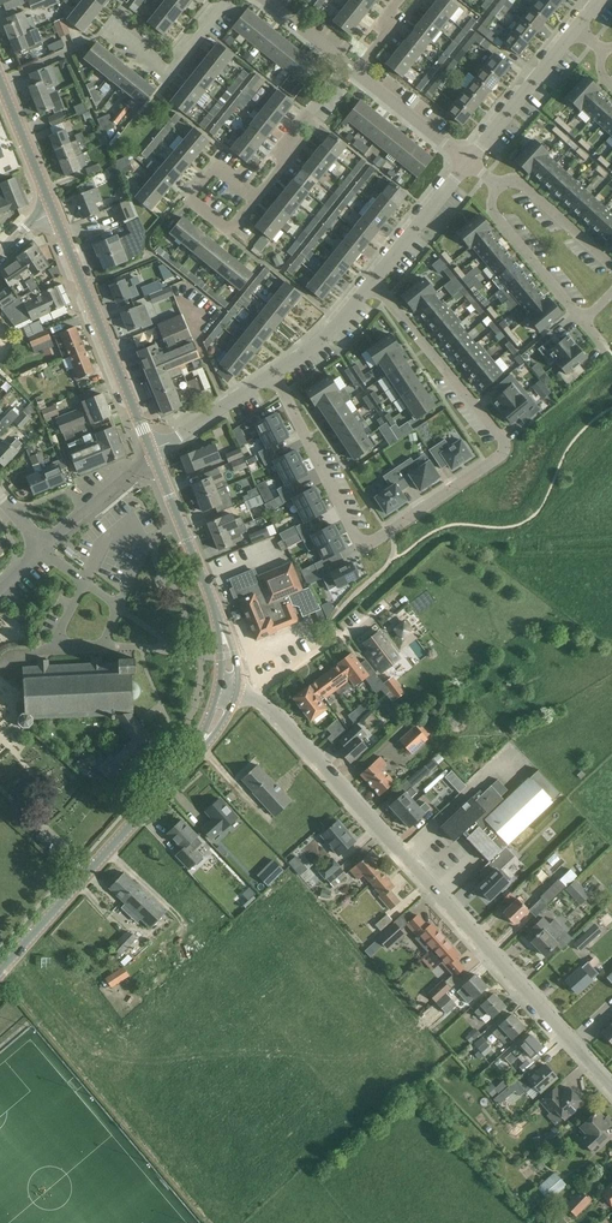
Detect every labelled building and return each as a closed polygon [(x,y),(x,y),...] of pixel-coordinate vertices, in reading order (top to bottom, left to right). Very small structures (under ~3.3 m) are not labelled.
[(23,0),(0,0),(0,4),(3,3),(6,9),(24,2),(23,0)] [(28,1),(32,11),(42,6),(43,9),(58,3),(57,0),(31,0),(28,1)] [(76,7),(92,20),(101,8),(92,0),(82,0),(76,7)] [(135,12),(141,4),(136,0),(135,0),(129,7),(135,12)] [(182,11),(169,0),(166,0),(162,4),(157,0),(156,0),(152,6),(157,10),(172,23),(182,11)] [(182,11),(191,0),(169,0),(182,11)] [(313,5),(318,9),(326,0),(317,0),(313,5)] [(342,10),(358,23),(367,11),(354,0),(350,0),(342,10)] [(376,0),(354,0),(367,11),(376,0)] [(448,19),(458,7),(450,0),(438,0),(433,6),(448,19)] [(494,0),(486,0),(481,6),(486,10),(494,0)] [(508,0),(502,0),(500,2),(509,10),(513,4),(508,0)] [(555,9),(545,0),(537,0),(531,8),(546,20),(555,9)] [(563,0),(545,0),(555,9),(563,0)] [(500,20),(509,10),(500,2),(490,14),(495,17),(495,16),(500,20)] [(439,30),(448,19),(433,6),(424,18),(439,30)] [(92,20),(76,7),(66,19),(82,32),(92,20)] [(517,16),(537,32),(546,20),(531,8),(522,19),(517,16)] [(247,9),(232,27),(247,39),(261,21),(247,9)] [(163,35),(172,23),(157,10),(152,17),(147,13),(143,18),(148,22),(163,35)] [(349,34),(358,23),(342,10),(333,21),(349,34)] [(10,40),(33,31),(37,29),(31,16),(27,18),(27,17),(25,18),(22,12),(8,18),(10,23),(4,26),(10,40)] [(487,27),(495,17),(490,14),(477,30),(492,42),(497,36),(487,27)] [(507,27),(527,44),(537,32),(517,16),(508,27),(507,27)] [(462,30),(467,34),(477,21),(472,17),(462,30)] [(63,18),(54,22),(53,22),(60,37),(70,33),(64,18),(63,18)] [(430,42),(439,30),(424,18),(414,30),(430,42)] [(261,21),(247,39),(261,51),(276,32),(261,21)] [(498,38),(497,39),(503,43),(518,55),(527,44),(512,31),(507,28),(507,27),(498,38)] [(33,31),(10,40),(16,53),(21,51),(22,54),(43,46),(37,29),(33,31)] [(420,54),(430,42),(414,30),(405,41),(420,54)] [(458,46),(467,34),(462,30),(453,41),(458,46)] [(231,36),(226,31),(221,37),(226,41),(231,36)] [(276,32),(261,51),(276,63),(290,44),(276,32)] [(498,50),(476,32),(462,49),(466,52),(475,41),(486,50),(487,49),(494,55),(494,54),(498,50)] [(60,41),(53,44),(56,50),(63,47),(62,45),(60,41)] [(411,65),(420,54),(405,41),(396,53),(411,65)] [(449,57),(458,46),(453,41),(443,53),(449,57)] [(96,67),(108,52),(96,42),(87,52),(82,47),(76,55),(81,59),(83,57),(96,67)] [(218,43),(208,55),(223,68),(233,55),(219,44),(218,43)] [(290,44),(276,63),(290,74),(305,56),(290,44)] [(457,64),(466,52),(462,49),(453,61),(457,64)] [(247,51),(242,56),(251,64),(256,58),(247,51)] [(96,67),(108,77),(120,62),(108,52),(96,67)] [(402,77),(411,65),(396,53),(386,64),(402,77)] [(435,64),(434,65),(439,69),(449,57),(443,53),(435,64)] [(484,67),(499,79),(509,66),(494,54),(494,55),(484,67)] [(208,55),(199,67),(214,79),(219,74),(223,77),(228,71),(223,68),(208,55)] [(305,56),(290,74),(304,86),(319,67),(305,56)] [(65,58),(58,61),(61,68),(69,65),(65,58)] [(452,60),(443,72),(444,72),(448,76),(448,75),(454,67),(457,64),(453,61),(452,60)] [(131,71),(120,62),(108,77),(119,86),(131,71)] [(434,65),(425,76),(430,80),(439,69),(434,65)] [(50,66),(28,76),(32,85),(29,87),(34,100),(48,95),(56,91),(53,84),(57,83),(50,66)] [(199,67),(189,79),(204,91),(214,79),(199,67)] [(490,91),(499,79),(484,67),(475,78),(490,91)] [(244,69),(237,78),(242,83),(249,74),(244,69)] [(131,71),(119,86),(131,96),(143,81),(131,71)] [(434,84),(439,87),(440,86),(442,87),(447,81),(445,79),(448,76),(444,72),(434,84)] [(256,73),(246,85),(256,93),(265,81),(256,73)] [(421,92),(430,80),(425,76),(416,88),(421,92)] [(600,90),(586,77),(566,98),(580,111),(600,90)] [(233,95),(242,83),(237,78),(227,90),(233,95)] [(481,102),(490,91),(475,78),(465,90),(481,102)] [(189,79),(180,90),(195,103),(204,91),(189,79)] [(86,84),(90,94),(97,91),(93,81),(86,84)] [(155,90),(143,81),(131,96),(142,105),(155,90)] [(294,81),(286,92),(293,98),(302,87),(294,81)] [(434,84),(425,95),(429,99),(439,87),(434,84)] [(246,85),(237,97),(246,104),(256,93),(246,85)] [(170,102),(185,115),(195,103),(180,90),(170,102)] [(223,106),(233,95),(227,90),(218,102),(223,106)] [(465,90),(456,101),(472,114),(481,102),(465,90)] [(607,101),(598,92),(600,90),(580,111),(581,111),(582,109),(592,118),(607,101)] [(48,95),(34,100),(40,113),(51,108),(53,113),(64,108),(57,91),(56,91),(48,95)] [(97,91),(90,94),(94,103),(101,100),(97,91)] [(278,91),(268,103),(284,115),(293,103),(278,91)] [(237,97),(228,108),(233,112),(238,106),(242,110),(246,104),(237,97)] [(360,100),(342,122),(346,125),(349,121),(360,130),(374,112),(360,100)] [(462,125),(472,114),(456,101),(447,113),(462,125)] [(607,101),(592,118),(601,126),(611,115),(611,105),(607,101)] [(214,118),(223,106),(218,102),(208,113),(214,118)] [(130,107),(125,103),(112,120),(117,124),(130,107)] [(259,114),(274,127),(284,115),(268,103),(259,114)] [(228,108),(218,120),(227,127),(224,124),(233,112),(228,108)] [(265,138),(274,127),(259,114),(254,110),(249,115),(255,119),(250,126),(265,138)] [(86,122),(93,119),(89,111),(82,114),(86,122)] [(171,129),(181,117),(176,112),(166,124),(171,129)] [(374,112),(360,130),(374,142),(389,123),(374,112)] [(48,118),(51,127),(65,121),(62,113),(48,118)] [(205,130),(214,118),(208,113),(199,125),(205,130)] [(97,119),(100,125),(112,120),(109,114),(97,119)] [(601,126),(611,135),(611,134),(611,115),(601,126)] [(563,121),(558,117),(554,120),(559,125),(563,121)] [(112,120),(100,125),(103,132),(115,127),(112,120)] [(567,125),(563,121),(559,125),(564,129),(567,125)] [(49,135),(55,149),(70,143),(64,129),(62,123),(51,127),(54,133),(49,135)] [(216,123),(209,132),(214,136),(221,127),(216,123)] [(403,135),(389,123),(374,142),(389,154),(403,135)] [(162,141),(171,129),(166,124),(156,136),(162,141)] [(564,129),(568,134),(572,130),(567,125),(564,129)] [(239,128),(235,133),(240,137),(256,150),(265,138),(250,126),(245,132),(239,128)] [(560,131),(555,127),(552,130),(556,135),(560,131)] [(184,139),(198,152),(208,140),(194,128),(184,139)] [(565,135),(560,131),(556,135),(561,139),(565,135)] [(346,146),(331,134),(322,145),(337,157),(346,146)] [(389,154),(386,157),(393,163),(396,159),(403,165),(418,147),(403,135),(389,154)] [(561,139),(566,144),(570,139),(565,135),(561,139)] [(152,152),(162,141),(156,136),(146,147),(152,152)] [(84,137),(77,140),(70,143),(55,149),(60,163),(75,156),(83,153),(79,145),(86,142),(84,137)] [(247,162),(256,150),(240,137),(231,149),(237,154),(247,162)] [(189,164),(198,152),(184,139),(174,151),(189,164)] [(586,143),(581,139),(578,143),(583,147),(586,143)] [(548,153),(534,141),(515,162),(529,174),(548,153)] [(583,147),(588,151),(591,147),(586,143),(583,147)] [(322,145),(312,157),(328,169),(337,157),(322,145)] [(432,159),(418,147),(403,165),(418,177),(432,159)] [(584,153),(579,148),(575,152),(580,157),(584,153)] [(179,175),(189,164),(174,151),(164,163),(179,175)] [(116,161),(119,168),(130,163),(129,160),(136,157),(134,153),(127,156),(116,161)] [(556,164),(547,155),(548,153),(529,174),(531,172),(541,181),(556,164)] [(580,157),(585,161),(589,157),(584,153),(580,157)] [(81,169),(75,156),(60,163),(65,176),(81,169)] [(379,168),(385,161),(379,156),(373,163),(379,168)] [(605,161),(601,156),(597,160),(602,164),(605,161)] [(312,157),(303,168),(318,181),(328,169),(312,157)] [(362,158),(355,166),(361,170),(367,162),(362,158)] [(151,161),(146,167),(155,174),(169,186),(179,175),(164,163),(159,168),(151,161)] [(602,164),(607,169),(610,165),(605,161),(602,164)] [(88,175),(102,170),(99,163),(86,168),(88,175)] [(133,169),(130,163),(119,168),(121,175),(129,171),(133,169)] [(565,173),(556,164),(541,181),(550,190),(565,173)] [(394,179),(400,171),(394,166),(388,174),(394,179)] [(603,170),(598,166),(594,170),(599,174),(603,170)] [(309,192),(318,181),(303,168),(293,180),(309,192)] [(368,169),(361,177),(366,181),(373,173),(368,169)] [(599,174),(604,179),(608,174),(603,170),(599,174)] [(575,182),(565,173),(550,190),(560,198),(575,182)] [(145,185),(144,186),(159,198),(169,186),(155,174),(148,181),(143,176),(139,181),(145,185)] [(349,174),(343,182),(348,186),(355,178),(349,174)] [(10,208),(11,210),(25,205),(25,206),(29,204),(18,177),(1,184),(3,190),(0,192),(0,212),(10,208)] [(361,177),(355,185),(360,189),(366,181),(361,177)] [(399,177),(395,182),(400,185),(404,181),(399,177)] [(293,180),(284,192),(299,204),(309,192),(293,180)] [(387,187),(381,193),(397,206),(407,194),(391,181),(387,187)] [(343,182),(337,190),(342,194),(348,186),(343,182)] [(585,190),(575,182),(560,198),(569,207),(585,190)] [(149,210),(159,198),(144,186),(134,197),(149,210)] [(99,212),(95,203),(102,200),(96,187),(74,196),(84,219),(99,212)] [(594,199),(585,190),(569,207),(579,216),(594,199)] [(290,216),(299,204),(284,192),(275,203),(290,216)] [(349,192),(342,200),(347,204),(354,196),(349,192)] [(388,218),(397,206),(381,193),(376,199),(373,196),(368,202),(388,218)] [(331,197),(324,205),(330,209),(336,201),(339,197),(335,194),(332,198),(331,197)] [(604,208),(594,199),(579,216),(589,225),(604,208)] [(119,223),(135,216),(128,200),(112,206),(119,223)] [(342,200),(336,208),(341,212),(347,204),(342,200)] [(367,211),(363,217),(378,229),(388,218),(368,202),(363,208),(367,211)] [(286,221),(290,216),(275,203),(265,215),(281,227),(287,232),(292,227),(286,221)] [(324,205),(318,213),(323,217),(330,209),(324,205)] [(604,208),(589,225),(598,233),(611,218),(611,216),(604,208)] [(271,239),(281,227),(265,215),(256,226),(271,239)] [(489,231),(489,232),(491,230),(479,215),(457,233),(469,248),(472,246),(489,231)] [(330,216),(324,223),(329,228),(335,220),(330,216)] [(194,227),(182,217),(169,233),(176,238),(174,241),(179,245),(182,242),(181,242),(194,227)] [(369,241),(378,229),(363,217),(353,228),(369,241)] [(142,254),(143,249),(145,231),(139,218),(126,223),(129,231),(130,230),(131,233),(118,239),(117,235),(94,245),(104,269),(127,259),(127,260),(142,254)] [(598,233),(607,242),(605,244),(606,244),(611,237),(611,218),(598,233)] [(312,220),(306,228),(311,232),(317,225),(312,220)] [(324,223),(317,231),(322,236),(329,228),(324,223)] [(205,236),(194,227),(181,242),(182,242),(193,251),(205,236)] [(306,228),(299,236),(304,240),(311,232),(306,228)] [(353,228),(344,240),(360,253),(369,241),(353,228)] [(472,246),(480,256),(497,241),(489,232),(489,231),(472,246)] [(217,245),(205,236),(193,251),(204,261),(217,245)] [(311,239),(305,247),(310,251),(316,243),(311,239)] [(350,264),(360,253),(344,240),(335,252),(350,264)] [(2,308),(39,288),(32,278),(48,267),(47,266),(50,265),(34,241),(17,252),(19,255),(17,256),(19,259),(1,272),(10,286),(0,292),(0,309),(2,308)] [(488,266),(506,251),(497,241),(480,256),(488,266)] [(293,244),(287,251),(292,256),(298,248),(293,244)] [(229,255),(217,245),(204,261),(216,270),(229,255)] [(159,246),(154,251),(163,258),(167,253),(159,246)] [(305,247),(298,255),(304,259),(305,257),(308,260),(313,254),(310,251),(305,247)] [(449,256),(445,251),(441,254),(445,259),(449,256)] [(506,251),(488,266),(496,276),(514,261),(506,251)] [(341,276),(350,264),(335,252),(325,263),(341,276)] [(240,264),(229,255),(216,270),(228,279),(240,264)] [(445,259),(449,264),(453,261),(449,256),(445,259)] [(281,257),(274,260),(277,268),(284,264),(281,257)] [(174,259),(170,264),(178,270),(182,265),(174,259)] [(440,259),(432,265),(439,273),(443,270),(447,275),(451,272),(447,267),(440,259)] [(500,289),(522,271),(514,261),(496,276),(492,279),(500,289)] [(292,262),(286,270),(291,275),(298,267),(292,262)] [(332,288),(341,276),(325,263),(316,275),(332,288)] [(252,273),(240,264),(228,279),(239,289),(252,273)] [(182,265),(178,270),(186,277),(190,271),(182,265)] [(461,271),(457,266),(453,270),(457,275),(461,271)] [(263,269),(256,277),(261,281),(267,273),(263,269)] [(457,275),(461,280),(465,276),(461,271),(457,275)] [(509,299),(530,281),(522,271),(500,289),(509,299)] [(451,272),(447,275),(451,280),(455,277),(451,272)] [(316,275),(306,287),(322,299),(332,288),(316,275)] [(197,277),(193,283),(201,289),(205,284),(197,277)] [(256,277),(250,285),(255,289),(261,281),(256,277)] [(424,278),(413,287),(425,302),(434,295),(436,293),(436,292),(424,278)] [(110,285),(117,302),(130,296),(127,288),(132,285),(129,279),(124,281),(123,280),(110,285)] [(285,281),(276,293),(292,306),(301,294),(285,281)] [(459,281),(455,285),(459,290),(463,286),(459,281)] [(530,281),(509,299),(517,309),(538,291),(530,281)] [(160,283),(142,290),(144,296),(162,289),(160,283)] [(205,284),(201,289),(209,295),(213,290),(205,284)] [(463,286),(459,290),(463,295),(467,291),(463,286)] [(478,291),(474,286),(470,290),(474,295),(478,291)] [(41,293),(39,288),(2,308),(15,326),(31,319),(32,321),(65,306),(57,287),(41,293)] [(413,287),(402,296),(414,311),(416,309),(425,302),(413,287)] [(167,288),(159,291),(163,299),(171,296),(167,288)] [(474,295),(478,300),(482,296),(478,291),(474,295)] [(527,318),(549,300),(549,299),(546,301),(539,291),(521,306),(529,315),(527,317),(527,318)] [(244,292),(237,300),(242,304),(246,308),(253,300),(249,297),(244,292)] [(275,311),(282,317),(292,306),(276,293),(271,299),(269,297),(264,303),(267,305),(275,311)] [(425,302),(416,309),(424,319),(445,302),(445,301),(442,304),(434,295),(425,302)] [(221,296),(216,301),(225,308),(229,303),(221,296)] [(237,300),(231,308),(236,312),(242,304),(237,300)] [(527,318),(539,332),(561,314),(549,300),(527,318)] [(475,301),(471,304),(476,309),(480,306),(475,301)] [(445,302),(424,319),(433,329),(453,312),(445,302)] [(129,330),(141,324),(142,327),(152,323),(144,304),(122,313),(129,330)] [(273,329),(282,317),(267,305),(257,316),(273,329)] [(480,306),(476,309),(480,314),(484,311),(480,306)] [(494,311),(490,306),(486,310),(490,315),(494,311)] [(490,315),(495,320),(498,316),(494,311),(490,315)] [(453,312),(433,329),(441,339),(459,324),(461,322),(453,312)] [(156,344),(137,352),(149,379),(181,366),(180,365),(191,361),(195,370),(204,366),(200,358),(194,342),(193,342),(181,314),(157,324),(158,326),(155,327),(161,340),(163,339),(168,352),(163,354),(162,351),(159,352),(156,344)] [(225,316),(218,323),(224,328),(230,320),(225,316)] [(264,341),(273,329),(257,316),(248,328),(244,325),(264,341)] [(504,320),(499,324),(503,329),(507,334),(511,331),(507,326),(508,325),(504,320)] [(40,321),(30,325),(34,335),(43,331),(40,321)] [(492,321),(488,325),(492,330),(496,326),(492,321)] [(218,323),(212,331),(217,335),(224,328),(218,323)] [(459,324),(441,339),(449,349),(467,334),(459,324)] [(243,334),(239,340),(254,352),(264,341),(244,325),(239,331),(243,334)] [(61,332),(54,335),(63,358),(69,356),(85,350),(84,347),(85,346),(83,341),(81,341),(76,326),(61,332)] [(496,326),(492,330),(496,335),(500,331),(496,326)] [(32,347),(51,339),(47,329),(43,331),(34,335),(28,337),(32,347)] [(507,335),(511,340),(515,336),(511,331),(507,334),(507,335)] [(550,331),(539,340),(544,346),(551,339),(555,336),(550,331)] [(467,334),(449,349),(458,359),(475,344),(467,334)] [(209,335),(203,342),(206,349),(214,339),(209,335)] [(390,335),(378,343),(388,358),(400,350),(390,335)] [(511,340),(515,345),(519,341),(515,336),(511,340)] [(552,357),(557,364),(577,347),(567,336),(556,345),(551,339),(544,346),(539,350),(548,360),(552,357)] [(8,346),(12,340),(8,337),(4,343),(8,346)] [(245,364),(254,352),(239,340),(234,345),(231,343),(227,349),(245,364)] [(509,341),(505,344),(509,349),(513,346),(509,341)] [(378,343),(367,350),(376,364),(377,366),(388,358),(378,343)] [(475,344),(458,359),(466,369),(483,354),(483,353),(475,344)] [(513,346),(509,349),(513,354),(517,351),(513,346)] [(586,358),(577,347),(557,364),(562,370),(558,373),(567,384),(580,374),(575,368),(586,358)] [(245,364),(227,349),(221,356),(224,358),(219,363),(235,376),(245,364)] [(85,350),(69,356),(74,369),(71,370),(75,381),(80,379),(94,373),(85,350)] [(388,358),(377,366),(378,366),(384,376),(385,376),(405,363),(398,352),(401,350),(400,350),(388,358)] [(483,354),(466,369),(474,379),(495,362),(486,352),(483,354)] [(520,355),(515,359),(520,364),(524,360),(520,356),(520,355)] [(495,362),(474,379),(483,389),(503,372),(495,362)] [(405,363),(385,376),(392,387),(412,373),(405,363)] [(54,376),(49,364),(42,366),(48,379),(54,376)] [(181,366),(149,379),(163,413),(182,405),(195,399),(192,393),(200,389),(194,376),(186,380),(181,366)] [(353,374),(349,368),(344,370),(349,377),(353,374)] [(412,373),(392,387),(399,398),(420,384),(412,373)] [(546,373),(539,378),(540,380),(544,384),(551,379),(546,373)] [(502,412),(525,392),(511,375),(499,385),(504,391),(492,401),(502,412)] [(329,376),(317,383),(328,399),(337,393),(339,391),(333,381),(329,376)] [(360,386),(356,380),(352,382),(356,389),(360,386)] [(539,391),(545,386),(540,380),(534,385),(539,391)] [(311,388),(305,391),(316,407),(318,406),(328,399),(317,383),(311,388)] [(420,384),(399,398),(406,409),(427,395),(420,384)] [(525,392),(502,412),(511,423),(522,413),(527,420),(540,409),(525,392)] [(63,432),(93,420),(93,422),(109,416),(111,415),(103,393),(83,401),(85,407),(57,418),(62,433),(63,432)] [(328,399),(318,406),(325,416),(344,403),(337,393),(328,399)] [(427,395),(406,409),(414,420),(434,406),(427,395)] [(344,403),(325,416),(332,427),(351,414),(350,412),(344,403)] [(26,408),(23,411),(23,412),(14,422),(21,428),(37,411),(30,404),(26,408)] [(55,405),(41,410),(45,419),(58,414),(55,405)] [(12,409),(2,420),(9,426),(19,415),(12,409)] [(261,435),(282,425),(280,423),(283,422),(279,414),(276,415),(276,413),(259,422),(256,415),(243,423),(246,429),(256,424),(261,435)] [(351,414),(332,427),(340,438),(358,425),(351,414)] [(63,432),(68,443),(97,432),(97,434),(113,427),(109,416),(93,422),(93,420),(63,432)] [(413,430),(408,422),(399,428),(396,424),(392,427),(391,427),(399,439),(413,430)] [(283,427),(282,425),(261,435),(267,447),(258,452),(262,459),(274,452),(271,446),(288,437),(287,436),(289,434),(285,426),(283,427)] [(358,425),(340,438),(347,448),(366,436),(369,434),(368,433),(365,435),(358,425)] [(116,426),(113,427),(97,434),(97,432),(68,443),(79,472),(108,461),(124,455),(124,453),(126,452),(116,426)] [(239,426),(232,430),(235,436),(242,432),(239,426)] [(416,432),(409,434),(410,442),(418,440),(416,432)] [(393,433),(386,438),(390,445),(398,440),(393,433)] [(366,436),(347,448),(354,459),(376,445),(369,434),(366,436)] [(18,450),(17,450),(23,443),(17,438),(11,444),(6,440),(0,446),(0,460),(5,465),(18,450)] [(450,447),(445,439),(429,450),(441,469),(448,464),(452,469),(465,460),(466,462),(471,458),(470,457),(472,456),(461,440),(450,447)] [(201,467),(201,466),(219,458),(213,444),(200,449),(200,448),(180,456),(187,472),(201,467)] [(225,454),(229,462),(243,456),(240,448),(225,454)] [(280,473),(300,462),(299,460),(302,459),(297,451),(295,452),(294,450),(278,459),(274,452),(262,459),(265,465),(274,461),(280,473)] [(36,454),(49,487),(65,481),(61,472),(69,469),(64,457),(51,462),(49,458),(45,459),(42,451),(36,454)] [(49,487),(36,454),(29,456),(35,472),(27,475),(34,493),(49,487)] [(231,463),(235,472),(248,467),(244,457),(231,463)] [(411,457),(395,468),(408,487),(415,482),(420,490),(421,489),(422,491),(426,489),(425,487),(440,477),(429,461),(418,468),(411,457)] [(280,496),(293,489),(290,483),(306,474),(306,473),(308,472),(304,463),(302,465),(300,462),(280,473),(286,484),(277,489),(280,496)] [(407,487),(395,468),(383,476),(390,487),(375,497),(386,513),(387,512),(388,514),(394,510),(393,509),(406,500),(401,492),(407,487)] [(193,488),(191,489),(194,495),(196,494),(197,498),(216,490),(213,484),(223,480),(220,474),(211,478),(210,477),(204,479),(192,485),(193,488)] [(216,490),(197,498),(203,511),(221,503),(224,509),(233,505),(228,492),(225,486),(216,490)] [(293,498),(299,510),(319,500),(318,497),(320,496),(316,488),(314,489),(313,488),(296,496),(293,489),(280,496),(284,503),(293,498)] [(269,491),(261,495),(265,504),(273,500),(269,491)] [(245,501),(244,502),(248,510),(263,503),(260,495),(250,499),(245,501)] [(299,533),(312,526),(309,520),(325,512),(324,510),(327,509),(323,501),(320,502),(319,500),(299,510),(305,521),(296,526),(299,533)] [(207,523),(213,536),(226,531),(244,524),(241,516),(234,520),(231,514),(221,518),(221,517),(207,523)] [(245,524),(244,524),(226,531),(213,536),(219,550),(232,544),(231,543),(242,539),(240,534),(247,530),(245,524)] [(315,533),(312,526),(299,533),(302,540),(312,535),(317,547),(338,537),(337,534),(339,533),(335,525),(333,526),(332,525),(315,533)] [(252,543),(270,536),(267,527),(249,534),(252,543)] [(280,534),(284,541),(289,538),(286,531),(280,534)] [(331,564),(327,557),(344,549),(343,547),(345,546),(341,538),(339,539),(338,537),(317,547),(323,559),(314,563),(318,570),(331,564)] [(255,572),(232,581),(240,599),(239,600),(255,640),(275,632),(275,630),(297,621),(290,602),(290,603),(287,596),(302,590),(291,562),(256,576),(255,572)] [(318,570),(316,571),(317,573),(320,579),(323,578),(329,590),(337,586),(358,576),(356,573),(359,572),(355,564),(352,565),(351,563),(334,571),(331,564),(318,570)] [(316,571),(304,577),(308,585),(320,579),(317,573),(316,571)] [(330,602),(321,607),(328,621),(330,617),(332,613),(334,610),(330,602)] [(321,610),(316,612),(321,625),(326,623),(321,610)] [(390,628),(400,640),(412,630),(402,619),(390,628)] [(379,632),(364,643),(373,655),(370,658),(382,673),(399,659),(379,632)] [(381,689),(386,695),(390,692),(365,660),(360,664),(352,653),(339,662),(356,686),(365,679),(376,693),(381,689)] [(22,713),(18,718),(18,723),(23,727),(27,727),(29,726),(33,722),(33,718),(106,714),(106,718),(118,717),(132,739),(115,758),(112,755),(105,761),(101,758),(95,765),(108,778),(121,765),(126,770),(142,753),(156,739),(143,727),(142,729),(140,726),(135,719),(132,713),(133,713),(133,701),(134,701),(135,700),(136,700),(137,699),(138,698),(138,697),(139,697),(139,696),(140,696),(140,695),(140,694),(140,693),(141,693),(141,692),(141,691),(141,690),(141,689),(140,688),(140,687),(140,686),(139,685),(139,684),(138,684),(138,683),(137,683),(137,682),(136,682),(135,681),(134,681),(133,680),(132,680),(131,672),(136,672),(136,658),(133,658),(121,658),(118,659),(118,662),(101,663),(101,657),(91,658),(92,663),(48,666),(48,660),(39,660),(39,666),(23,667),(24,691),(25,713),(22,713)] [(339,664),(324,675),(338,694),(353,683),(355,686),(356,686),(339,662),(338,662),(339,664)] [(324,675),(311,686),(318,696),(322,693),(325,698),(335,690),(324,675)] [(392,677),(384,683),(396,698),(404,692),(392,677)] [(325,698),(322,693),(318,696),(311,686),(310,686),(309,685),(293,698),(299,706),(305,702),(310,701),(313,706),(321,701),(318,696),(321,694),(325,698)] [(395,699),(390,692),(386,695),(391,702),(395,699)] [(435,707),(443,702),(437,694),(430,699),(435,707)] [(326,708),(321,701),(313,706),(310,701),(305,702),(299,706),(310,721),(326,708)] [(371,708),(365,701),(351,711),(352,712),(357,719),(360,715),(364,715),(371,708)] [(352,712),(348,715),(353,723),(357,719),(352,712)] [(326,729),(331,733),(341,724),(337,719),(326,729)] [(427,738),(422,733),(428,728),(421,721),(400,741),(411,753),(427,738)] [(341,724),(331,733),(331,734),(327,738),(332,743),(345,730),(341,724)] [(357,724),(339,740),(344,747),(339,751),(350,763),(352,761),(355,764),(363,757),(360,754),(367,748),(360,741),(359,740),(366,734),(357,724)] [(80,757),(73,764),(84,775),(91,768),(80,757)] [(361,774),(379,795),(394,782),(381,768),(386,763),(380,757),(361,774)] [(409,779),(414,784),(438,763),(433,758),(409,779)] [(242,779),(241,779),(253,792),(252,792),(275,817),(275,816),(292,801),(269,776),(269,777),(258,764),(242,779)] [(475,799),(472,796),(440,826),(454,840),(463,831),(467,836),(464,839),(483,858),(485,857),(489,860),(501,849),(500,848),(507,842),(508,842),(560,792),(538,768),(505,800),(501,795),(491,784),(475,799)] [(423,790),(426,793),(447,774),(444,771),(423,790)] [(451,771),(445,777),(459,792),(465,787),(451,771)] [(389,806),(399,816),(415,803),(411,798),(416,793),(411,787),(405,792),(403,793),(389,806)] [(222,829),(223,830),(237,817),(221,798),(206,811),(213,819),(210,822),(209,821),(202,828),(212,839),(222,829)] [(419,808),(415,803),(399,816),(409,828),(425,814),(424,813),(430,808),(425,803),(419,808)] [(168,832),(168,833),(183,849),(176,855),(189,868),(190,867),(195,862),(201,857),(202,856),(199,853),(195,849),(203,842),(182,819),(176,824),(174,824),(168,829),(168,832)] [(340,855),(356,841),(339,820),(335,824),(334,823),(332,825),(333,826),(323,834),(340,855)] [(41,831),(36,837),(41,842),(39,845),(44,850),(52,841),(41,831)] [(486,878),(477,887),(489,900),(500,890),(502,891),(509,885),(507,883),(511,879),(502,869),(515,856),(506,846),(507,846),(506,845),(485,866),(492,873),(486,878)] [(295,855),(288,862),(294,869),(298,866),(298,859),(295,855)] [(368,855),(352,869),(359,878),(364,874),(370,880),(381,870),(368,855)] [(325,879),(340,866),(333,858),(318,871),(325,879)] [(273,859),(257,875),(263,881),(268,885),(284,870),(279,865),(273,859)] [(334,886),(347,875),(340,867),(327,878),(334,886)] [(381,870),(370,880),(381,893),(377,896),(390,910),(400,901),(390,890),(395,887),(381,870)] [(123,873),(109,888),(121,899),(129,891),(143,904),(150,896),(137,884),(136,885),(123,873)] [(560,879),(558,878),(539,896),(542,898),(548,904),(566,886),(560,879)] [(575,880),(565,889),(573,897),(582,888),(575,880)] [(256,893),(250,887),(243,894),(249,900),(256,893)] [(322,889),(321,896),(328,898),(330,891),(322,889)] [(125,903),(121,907),(131,917),(135,912),(140,917),(139,918),(140,919),(150,928),(166,911),(150,896),(143,904),(129,891),(121,899),(125,903)] [(516,899),(511,893),(511,892),(506,897),(504,899),(505,898),(511,904),(503,912),(514,924),(529,910),(517,898),(516,899)] [(392,920),(387,914),(375,924),(381,931),(392,920)] [(410,920),(409,922),(420,934),(415,938),(429,954),(435,948),(445,939),(431,924),(428,927),(420,919),(417,915),(416,915),(410,920)] [(543,917),(529,930),(536,937),(532,942),(545,955),(556,944),(562,950),(573,939),(573,938),(568,933),(564,929),(554,919),(549,924),(543,917)] [(595,923),(580,937),(587,945),(602,931),(595,923)] [(385,929),(376,938),(377,939),(383,945),(387,949),(396,941),(385,929)] [(128,930),(112,947),(120,955),(136,939),(128,930)] [(429,954),(423,959),(433,970),(441,962),(452,975),(454,977),(456,975),(464,968),(455,958),(459,955),(445,939),(435,948),(429,954)] [(608,970),(611,967),(611,945),(609,942),(595,955),(608,970)] [(365,950),(364,951),(370,957),(371,956),(375,953),(369,946),(365,950)] [(581,968),(566,981),(577,993),(592,981),(591,980),(599,974),(589,962),(582,968),(581,968)] [(130,976),(124,966),(105,978),(111,987),(130,976)] [(457,991),(463,998),(468,1004),(475,997),(487,986),(475,974),(463,985),(457,991)] [(443,979),(428,993),(436,1001),(446,992),(451,988),(445,981),(443,979)] [(446,992),(436,1001),(446,1013),(456,1004),(446,993),(446,992)] [(482,1005),(475,1011),(481,1018),(483,1017),(487,1021),(493,1016),(504,1006),(493,994),(482,1004),(482,1005)] [(513,1038),(525,1027),(512,1013),(501,1024),(501,1025),(493,1032),(499,1039),(500,1038),(504,1044),(512,1037),(513,1038)] [(187,1017),(183,1020),(188,1025),(191,1022),(187,1017)] [(152,1020),(134,1035),(141,1043),(159,1028),(152,1020)] [(611,1044),(611,1023),(602,1032),(611,1044)] [(474,1027),(468,1033),(474,1040),(480,1034),(474,1027)] [(159,1028),(141,1043),(147,1051),(165,1036),(159,1028)] [(187,1031),(183,1034),(188,1039),(191,1036),(187,1031)] [(513,1051),(505,1058),(510,1064),(518,1057),(523,1064),(519,1068),(523,1073),(529,1067),(534,1063),(540,1058),(536,1053),(542,1046),(531,1034),(519,1045),(520,1046),(513,1052),(513,1051)] [(165,1036),(147,1051),(154,1059),(172,1044),(165,1036)] [(196,1042),(192,1045),(196,1050),(200,1047),(196,1042)] [(486,1042),(479,1049),(485,1055),(492,1049),(486,1042)] [(172,1044),(154,1059),(161,1067),(179,1052),(172,1044)] [(179,1052),(161,1067),(167,1075),(185,1059),(179,1052)] [(185,1059),(167,1075),(174,1082),(192,1067),(185,1059)] [(511,1084),(510,1085),(515,1091),(521,1086),(526,1091),(527,1093),(535,1085),(541,1091),(557,1077),(545,1065),(540,1070),(535,1074),(529,1067),(523,1073),(511,1084)] [(216,1066),(210,1071),(215,1076),(221,1072),(216,1066)] [(192,1067),(174,1082),(180,1090),(198,1075),(192,1067)] [(221,1072),(215,1076),(220,1082),(225,1077),(221,1072)] [(225,1077),(220,1082),(224,1087),(230,1082),(225,1077)] [(230,1082),(224,1087),(229,1092),(234,1088),(230,1082)] [(491,1083),(485,1089),(492,1098),(499,1091),(491,1083)] [(521,1086),(515,1091),(520,1096),(526,1091),(521,1086)] [(556,1108),(565,1119),(583,1103),(569,1087),(562,1093),(557,1088),(542,1102),(551,1112),(556,1108)] [(238,1092),(232,1097),(237,1102),(242,1097),(238,1092)] [(497,1096),(493,1099),(497,1104),(504,1099),(499,1094),(497,1096)] [(242,1097),(237,1102),(241,1107),(247,1103),(242,1097)] [(247,1103),(241,1107),(246,1113),(251,1108),(247,1103)] [(251,1108),(246,1113),(250,1118),(256,1113),(251,1108)] [(606,1130),(611,1124),(611,1120),(609,1116),(606,1118),(599,1110),(581,1126),(588,1134),(582,1138),(595,1152),(610,1138),(606,1133),(606,1130)] [(260,1118),(254,1122),(259,1128),(264,1123),(260,1118)] [(264,1123),(259,1128),(263,1133),(269,1128),(264,1123)] [(533,1137),(536,1149),(537,1152),(560,1131),(556,1127),(544,1138),(543,1135),(533,1137)] [(269,1128),(263,1133),(267,1138),(273,1134),(269,1128)] [(273,1134),(267,1138),(272,1144),(278,1139),(273,1134)] [(555,1172),(537,1188),(549,1201),(567,1185),(555,1172)] [(611,1203),(611,1185),(603,1193),(611,1203)] [(580,1190),(576,1194),(565,1205),(575,1216),(591,1201),(580,1190)] [(529,1195),(523,1201),(528,1206),(534,1200),(529,1195)] [(532,1205),(526,1211),(532,1218),(539,1212),(532,1205)]
